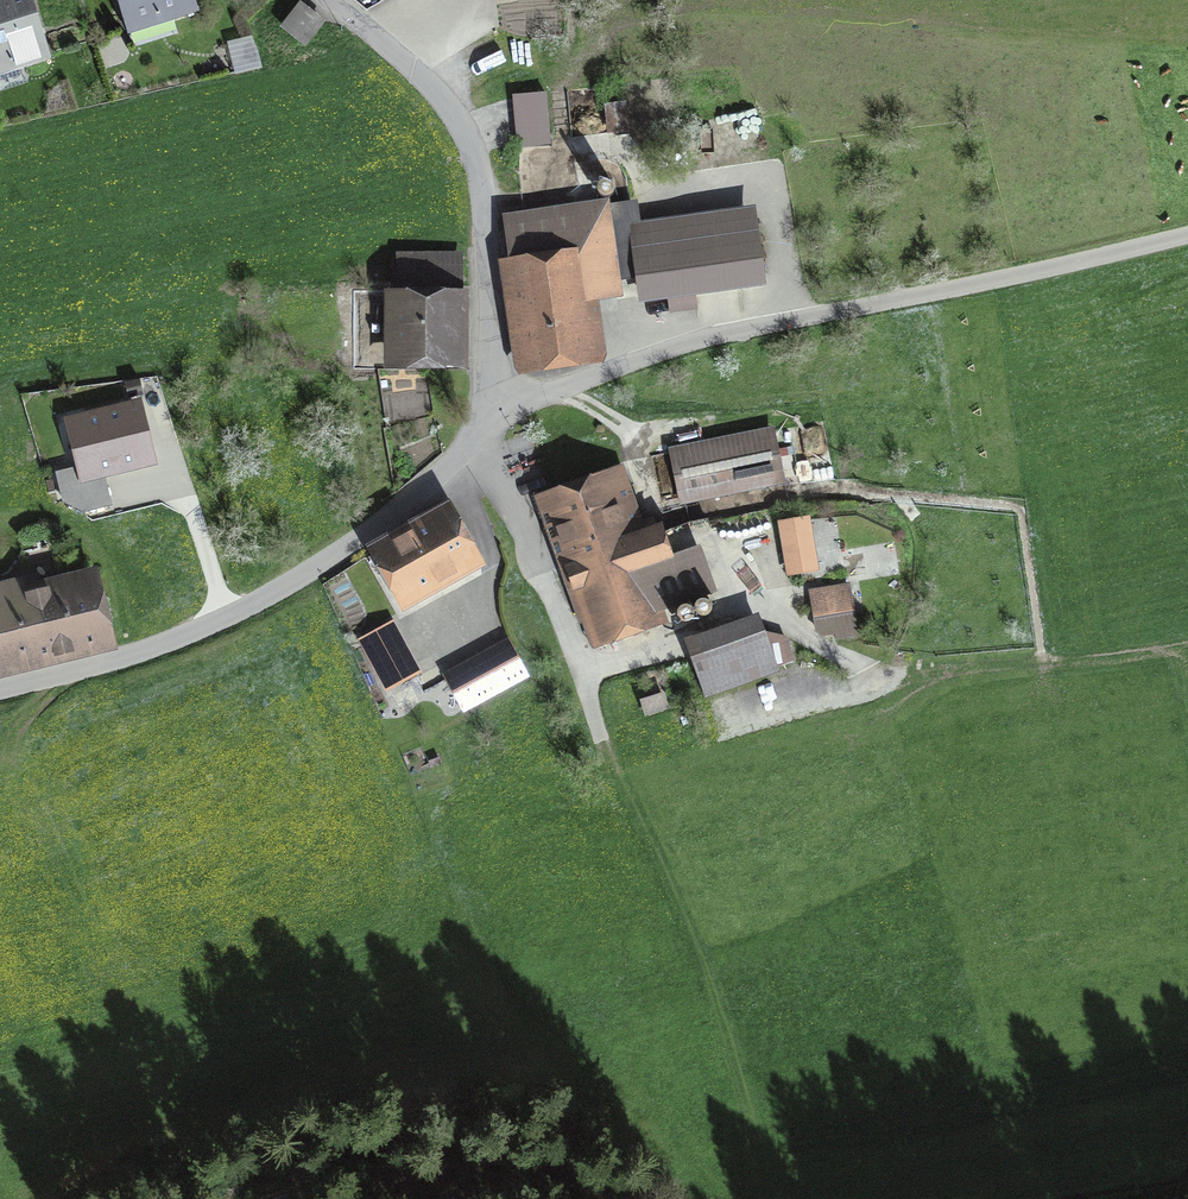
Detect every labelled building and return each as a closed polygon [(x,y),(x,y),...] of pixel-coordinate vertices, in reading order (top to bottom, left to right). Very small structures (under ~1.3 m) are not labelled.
[(31,0),(10,0),(0,3),(0,73),(49,58),(31,0)] [(197,11),(193,0),(118,0),(128,33),(197,11)] [(283,26),(305,44),(323,22),(301,5),(283,26)] [(545,93),(514,96),(519,147),(550,145),(545,93)] [(506,220),(526,361),(592,352),(585,304),(592,303),(590,284),(614,281),(603,206),(506,220)] [(752,222),(635,238),(643,296),(761,280),(752,222)] [(399,286),(453,286),(459,286),(459,261),(439,261),(439,256),(399,256),(399,286)] [(453,286),(399,286),(399,356),(448,356),(453,356),(453,286)] [(137,408),(75,423),(86,464),(88,473),(104,470),(150,458),(137,408)] [(684,500),(778,480),(768,432),(674,451),(684,500)] [(113,506),(104,470),(88,473),(86,464),(55,471),(63,503),(84,513),(113,506)] [(719,556),(707,519),(658,534),(653,518),(639,523),(622,477),(551,503),(601,644),(663,621),(659,610),(713,590),(709,577),(719,556)] [(812,510),(780,513),(785,570),(817,568),(812,510)] [(447,512),(381,548),(408,597),(474,561),(447,512)] [(486,512),(468,519),(488,566),(506,558),(486,512)] [(837,518),(815,521),(822,565),(845,562),(837,518)] [(105,639),(91,581),(39,594),(35,577),(0,586),(0,665),(105,639)] [(853,605),(851,606),(848,585),(812,591),(819,633),(835,630),(836,639),(858,635),(853,605)] [(675,615),(681,621),(688,619),(692,612),(689,605),(682,603),(675,608),(675,615)] [(693,655),(706,692),(794,661),(785,637),(762,631),(693,655)] [(507,644),(448,676),(465,707),(524,675),(507,644)] [(375,660),(389,685),(415,671),(401,645),(375,660)]
